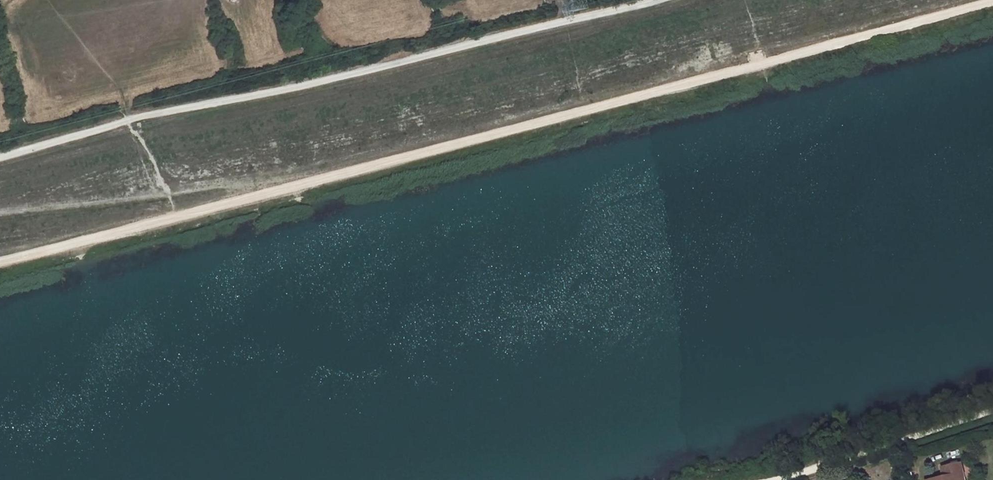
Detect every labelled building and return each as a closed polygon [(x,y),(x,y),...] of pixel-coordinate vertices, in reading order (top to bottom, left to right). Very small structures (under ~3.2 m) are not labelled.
[(960,465),(941,469),(943,479),(939,479),(963,479),(960,465)]
